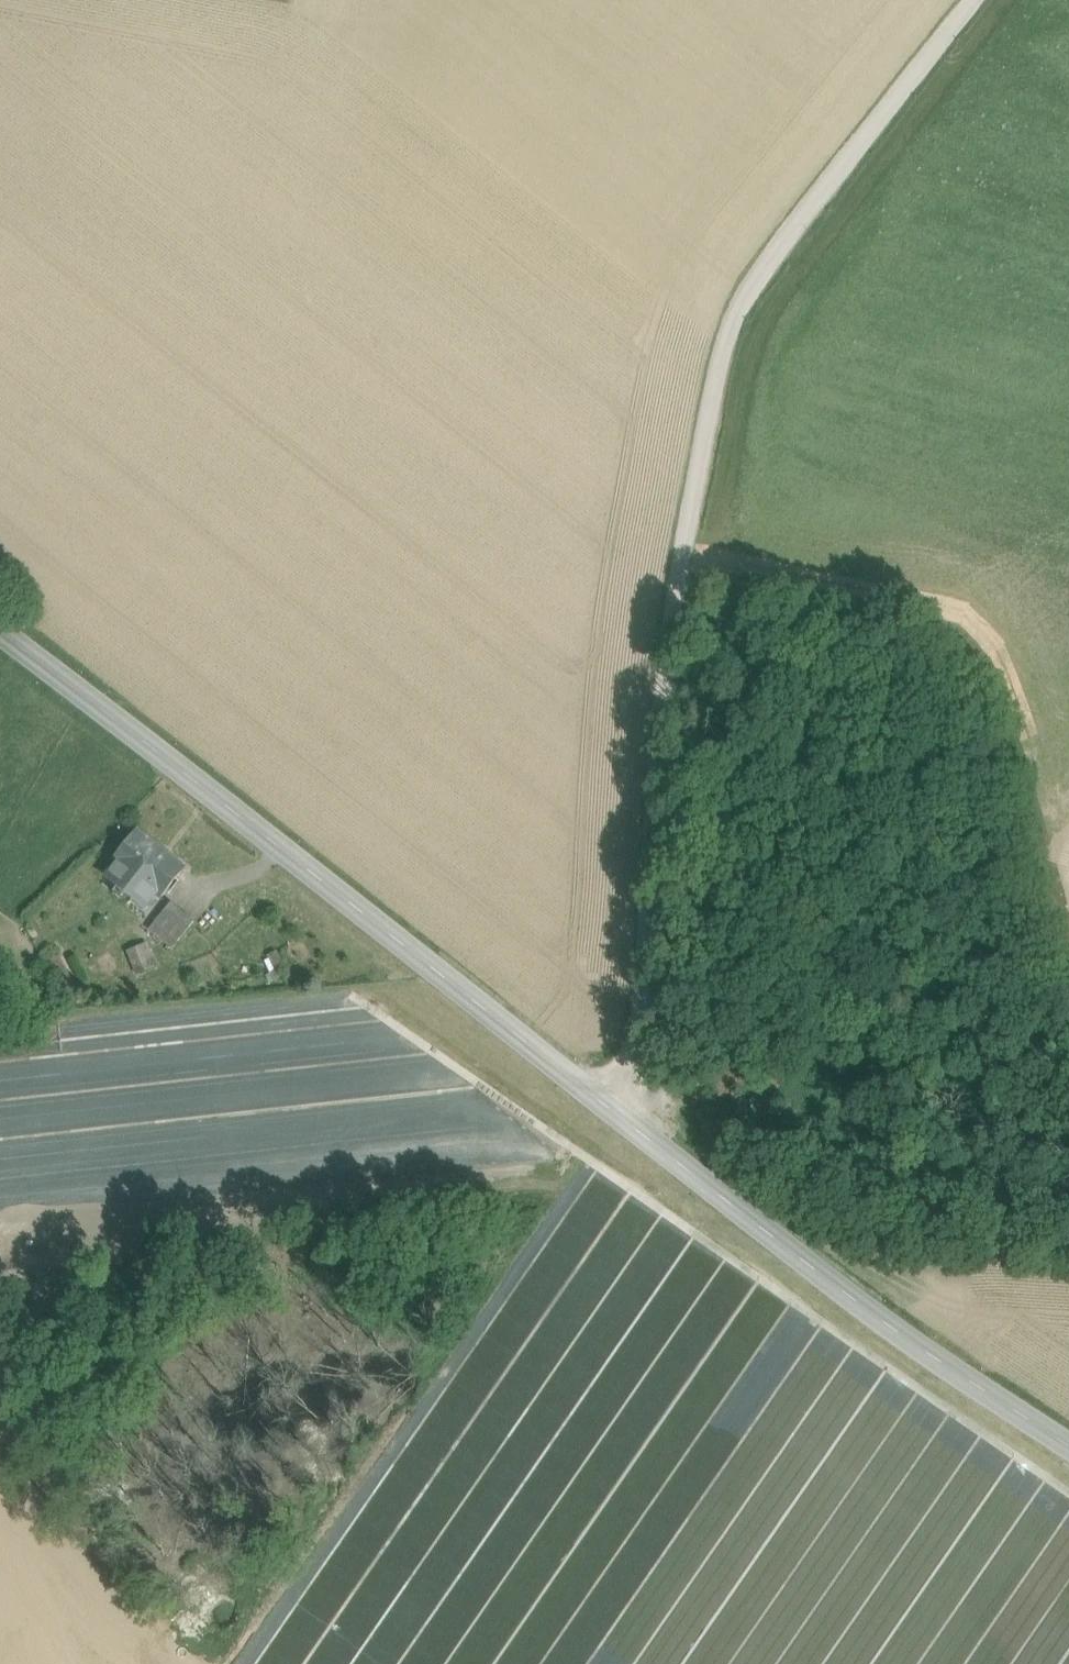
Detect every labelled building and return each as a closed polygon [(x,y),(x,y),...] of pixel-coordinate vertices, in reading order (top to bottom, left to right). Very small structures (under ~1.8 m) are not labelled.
[(181,865),(137,830),(113,859),(158,895),(181,865)] [(193,919),(170,900),(148,927),(171,946),(193,919)] [(148,940),(125,948),(134,972),(157,964),(148,940)]
